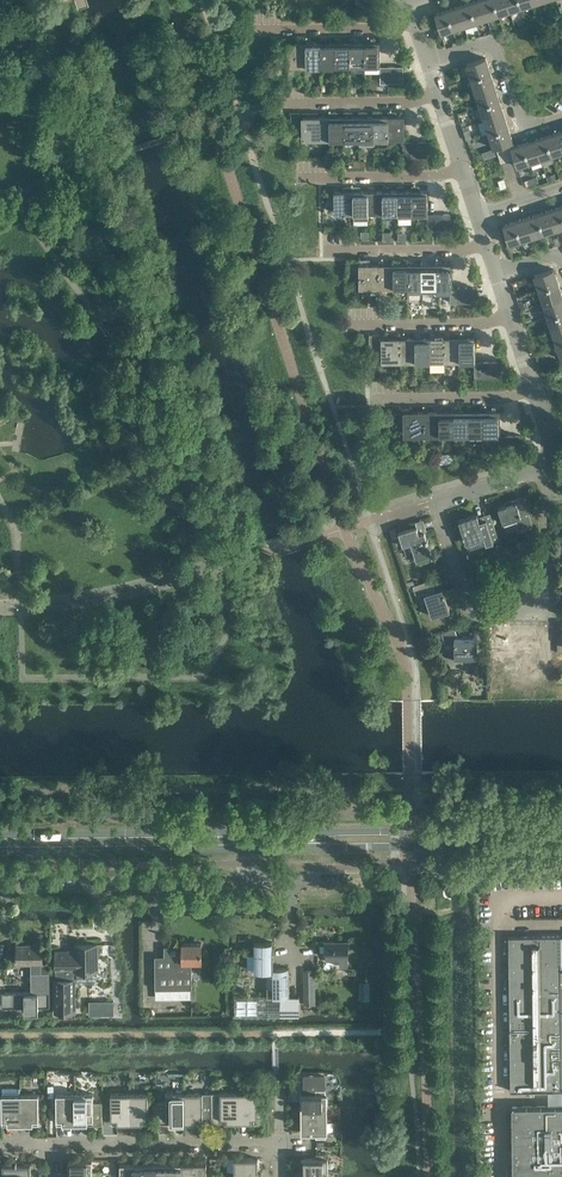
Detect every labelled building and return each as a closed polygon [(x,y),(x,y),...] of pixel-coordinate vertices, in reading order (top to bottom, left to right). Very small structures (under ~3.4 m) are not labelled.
[(482,0),(477,0),(470,2),(476,22),(487,18),(482,0)] [(494,0),(482,0),(487,18),(499,14),(494,0)] [(507,0),(494,0),(499,14),(510,11),(507,0)] [(519,0),(507,0),(510,11),(521,7),(519,0)] [(476,22),(470,2),(458,6),(465,25),(476,22)] [(465,25),(458,6),(447,10),(453,29),(465,25)] [(453,29),(447,10),(435,13),(442,33),(453,29)] [(306,64),(306,43),(292,43),(291,38),(284,38),(284,55),(287,55),(287,65),(306,64)] [(321,64),(321,43),(311,43),(311,38),(306,38),(306,43),(306,64),(321,64)] [(336,64),(335,43),(326,43),(326,38),(321,38),(321,43),(321,64),(336,64)] [(350,64),(350,43),(340,43),(340,38),(335,38),(335,43),(336,64),(350,64)] [(365,64),(365,42),(355,42),(355,38),(350,38),(350,43),(350,64),(365,64)] [(380,64),(380,42),(370,42),(370,38),(365,38),(365,42),(365,64),(380,64)] [(490,71),(486,57),(467,64),(471,78),(490,71)] [(388,83),(388,66),(380,66),(380,83),(388,83)] [(404,83),(403,66),(396,66),(396,83),(404,83)] [(495,85),(490,71),(471,78),(476,92),(495,85)] [(499,99),(495,85),(476,92),(480,105),(499,99)] [(504,113),(499,99),(480,105),(484,119),(504,113)] [(359,138),(359,116),(349,116),(349,111),(344,112),(344,116),(344,138),(359,138)] [(374,138),(373,116),(364,116),(364,111),(359,111),(359,116),(359,138),(374,138)] [(388,138),(388,116),(378,116),(378,111),(373,111),(373,116),(374,138),(388,138)] [(404,138),(404,116),(393,116),(393,111),(388,111),(388,116),(388,138),(404,138)] [(330,138),(329,116),(315,117),(315,112),(307,112),(307,117),(303,117),(303,138),(330,138)] [(344,138),(344,116),(334,116),(334,112),(329,112),(329,116),(330,138),(344,138)] [(508,127),(504,113),(484,119),(489,133),(508,127)] [(513,141),(508,127),(489,133),(494,148),(496,147),(503,144),(510,142),(513,141)] [(557,132),(546,136),(552,155),(561,152),(561,147),(557,132)] [(552,155),(546,136),(534,139),(541,159),(552,155)] [(541,159),(534,139),(523,143),(529,162),(541,159)] [(515,157),(511,147),(510,142),(503,144),(508,160),(515,157)] [(529,162),(523,143),(511,147),(515,157),(517,166),(529,162)] [(508,160),(503,144),(496,147),(501,162),(508,160)] [(412,211),(412,190),(402,190),(402,185),(397,185),(397,190),(398,212),(412,211)] [(428,211),(427,190),(417,190),(417,185),(412,185),(412,190),(412,211),(428,211)] [(353,212),(353,186),(346,186),(346,191),(334,191),(335,212),(353,212)] [(368,212),(368,191),(358,191),(358,186),(353,186),(353,212),(368,212)] [(383,212),(383,190),(373,190),(373,186),(368,186),(368,191),(368,212),(383,212)] [(398,212),(397,190),(388,190),(387,186),(383,186),(383,190),(383,212),(398,212)] [(560,206),(549,210),(555,229),(561,227),(561,211),(560,206)] [(555,229),(549,210),(538,214),(544,233),(555,229)] [(451,230),(451,213),(443,214),(443,230),(451,230)] [(544,233),(538,214),(526,217),(533,237),(544,233)] [(533,237),(526,217),(515,221),(521,240),(533,237)] [(521,240),(515,221),(503,225),(509,244),(521,240)] [(379,286),(379,264),(370,264),(370,258),(360,258),(360,260),(350,260),(350,273),(360,273),(360,286),(379,286)] [(393,285),(393,264),(385,264),(384,261),(379,259),(379,264),(379,286),(393,285)] [(408,285),(407,264),(399,264),(399,261),(393,259),(393,264),(393,285),(408,285)] [(422,285),(422,264),(413,264),(413,261),(407,259),(407,264),(408,285),(422,285)] [(436,285),(436,264),(427,264),(427,260),(422,259),(422,264),(422,285),(436,285)] [(451,285),(451,264),(442,264),(442,260),(436,259),(436,264),(436,285),(451,285)] [(558,283),(554,269),(535,275),(539,289),(558,283)] [(558,283),(539,289),(544,303),(561,297),(561,294),(558,283)] [(459,302),(459,287),(451,287),(451,302),(459,302)] [(475,302),(474,287),(466,287),(466,302),(475,302)] [(544,303),(548,317),(561,312),(561,297),(544,303)] [(548,317),(552,331),(561,328),(561,312),(548,317)] [(552,331),(557,345),(561,343),(561,328),(552,331)] [(401,359),(401,338),(386,338),(386,333),(370,334),(370,350),(382,350),(382,360),(401,359)] [(415,359),(415,338),(406,338),(406,333),(401,333),(401,338),(401,359),(415,359)] [(430,359),(430,338),(420,338),(420,333),(415,333),(415,338),(415,359),(430,359)] [(445,359),(445,338),(435,338),(435,333),(430,333),(430,338),(430,359),(445,359)] [(460,359),(459,338),(450,338),(450,333),(445,333),(445,338),(445,359),(460,359)] [(475,359),(475,337),(464,337),(464,333),(459,333),(459,338),(460,359),(475,359)] [(483,433),(483,411),(486,411),(486,406),(481,406),(481,411),(471,411),(468,411),(469,433),(483,433)] [(499,432),(498,411),(501,411),(501,406),(496,406),(496,411),(486,411),(483,411),(483,433),(499,432)] [(425,433),(424,412),(410,412),(410,407),(402,407),(402,424),(406,424),(406,433),(425,433)] [(439,433),(439,412),(442,412),(442,407),(437,407),(437,412),(424,412),(425,433),(439,433)] [(454,433),(454,412),(457,412),(457,407),(452,407),(452,412),(442,412),(439,412),(439,433),(454,433)] [(469,433),(468,411),(471,411),(471,407),(466,407),(466,411),(457,412),(454,412),(454,433),(469,433)] [(506,450),(506,435),(498,435),(498,450),(506,450)] [(522,449),(522,435),(514,435),(514,450),(522,449)] [(533,523),(526,501),(517,503),(517,501),(498,507),(503,522),(521,516),(524,526),(533,523)] [(494,541),(487,518),(480,521),(477,514),(459,520),(467,542),(484,537),(486,544),(494,541)] [(432,554),(425,531),(420,533),(417,525),(399,531),(406,554),(414,552),(417,559),(432,554)] [(450,610),(443,587),(434,590),(430,580),(413,585),(416,593),(430,589),(431,591),(425,593),(432,616),(450,610)] [(478,657),(478,638),(455,638),(455,636),(457,635),(455,628),(441,632),(445,644),(450,644),(450,643),(455,643),(455,661),(463,661),(463,657),(478,657)] [(539,636),(503,636),(503,657),(520,657),(520,662),(542,662),(542,676),(558,676),(557,648),(552,649),(552,650),(540,650),(539,636)] [(479,909),(493,909),(493,897),(479,897),(479,909)] [(561,962),(561,935),(513,936),(510,936),(510,940),(511,1011),(512,1086),(512,1090),(532,1090),(534,1096),(539,1096),(540,1090),(561,1090),(561,962)] [(289,996),(289,967),(274,968),(274,957),(273,956),(273,955),(272,954),(272,941),(254,942),(255,954),(248,954),(248,977),(255,977),(255,979),(267,979),(267,995),(235,995),(235,1016),(300,1016),(300,996),(289,996)] [(348,965),(348,941),(325,942),(325,958),(340,957),(340,965),(348,965)] [(192,989),(192,962),(202,962),(202,943),(182,943),(183,956),(155,956),(156,989),(192,989)] [(50,993),(50,973),(41,973),(41,963),(43,963),(42,944),(17,944),(17,956),(16,956),(16,959),(17,959),(17,964),(31,963),(32,993),(24,993),(24,1004),(25,1013),(39,1013),(39,993),(50,993)] [(74,1011),(74,970),(76,970),(76,971),(98,971),(98,970),(97,970),(96,945),(97,945),(97,944),(76,944),(76,945),(77,945),(77,953),(72,953),(72,951),(56,951),(57,1012),(56,1012),(75,1012),(75,1011),(74,1011)] [(11,983),(26,983),(26,969),(11,968),(11,983)] [(315,1004),(315,971),(303,971),(304,1004),(315,1004)] [(369,1000),(370,983),(360,983),(360,1000),(369,1000)] [(104,1010),(104,1001),(92,1001),(93,1010),(104,1010)] [(327,1107),(327,1093),(326,1093),(326,1089),(315,1089),(316,1093),(308,1093),(301,1094),(301,1098),(301,1107),(327,1107)] [(203,1118),(203,1092),(184,1093),(184,1123),(197,1123),(197,1118),(203,1118)] [(239,1122),(239,1092),(212,1092),(212,1122),(239,1122)] [(258,1118),(257,1092),(239,1092),(239,1122),(252,1122),(252,1118),(258,1118)] [(103,1124),(102,1102),(93,1102),(93,1093),(75,1094),(75,1124),(103,1124)] [(130,1123),(129,1093),(111,1093),(111,1119),(117,1119),(117,1123),(130,1123)] [(148,1119),(148,1093),(129,1093),(130,1123),(143,1123),(143,1119),(148,1119)] [(184,1123),(184,1093),(157,1093),(157,1123),(184,1123)] [(21,1124),(20,1094),(2,1094),(2,1120),(8,1120),(8,1125),(21,1124)] [(39,1120),(39,1094),(20,1094),(21,1124),(33,1124),(33,1120),(39,1120)] [(75,1124),(75,1094),(56,1094),(57,1120),(62,1120),(62,1124),(75,1124)] [(512,1106),(513,1176),(561,1176),(561,1105),(512,1106)] [(327,1120),(327,1107),(301,1107),(301,1120),(327,1120)] [(328,1133),(327,1120),(301,1120),(301,1133),(316,1133),(316,1138),(326,1138),(326,1133),(328,1133)] [(328,1171),(328,1157),(326,1157),(326,1153),(316,1153),(316,1157),(302,1157),(302,1171),(328,1171)] [(258,1171),(258,1158),(234,1158),(235,1171),(258,1171)] [(92,1172),(92,1160),(69,1160),(69,1173),(92,1172)] [(17,1161),(12,1161),(12,1164),(2,1164),(3,1176),(17,1176),(17,1161)] [(31,1163),(21,1164),(21,1161),(17,1161),(17,1176),(31,1176),(31,1163)] [(145,1163),(133,1164),(133,1176),(145,1176),(145,1163)] [(157,1163),(145,1163),(145,1176),(157,1176),(157,1163)] [(169,1163),(157,1163),(157,1176),(170,1176),(169,1163)] [(182,1163),(169,1163),(170,1176),(182,1176),(182,1163)] [(194,1163),(182,1163),(182,1176),(194,1176),(194,1163)] [(207,1163),(194,1163),(194,1176),(207,1176),(207,1163)] [(133,1164),(120,1164),(120,1176),(133,1176),(133,1164)]
